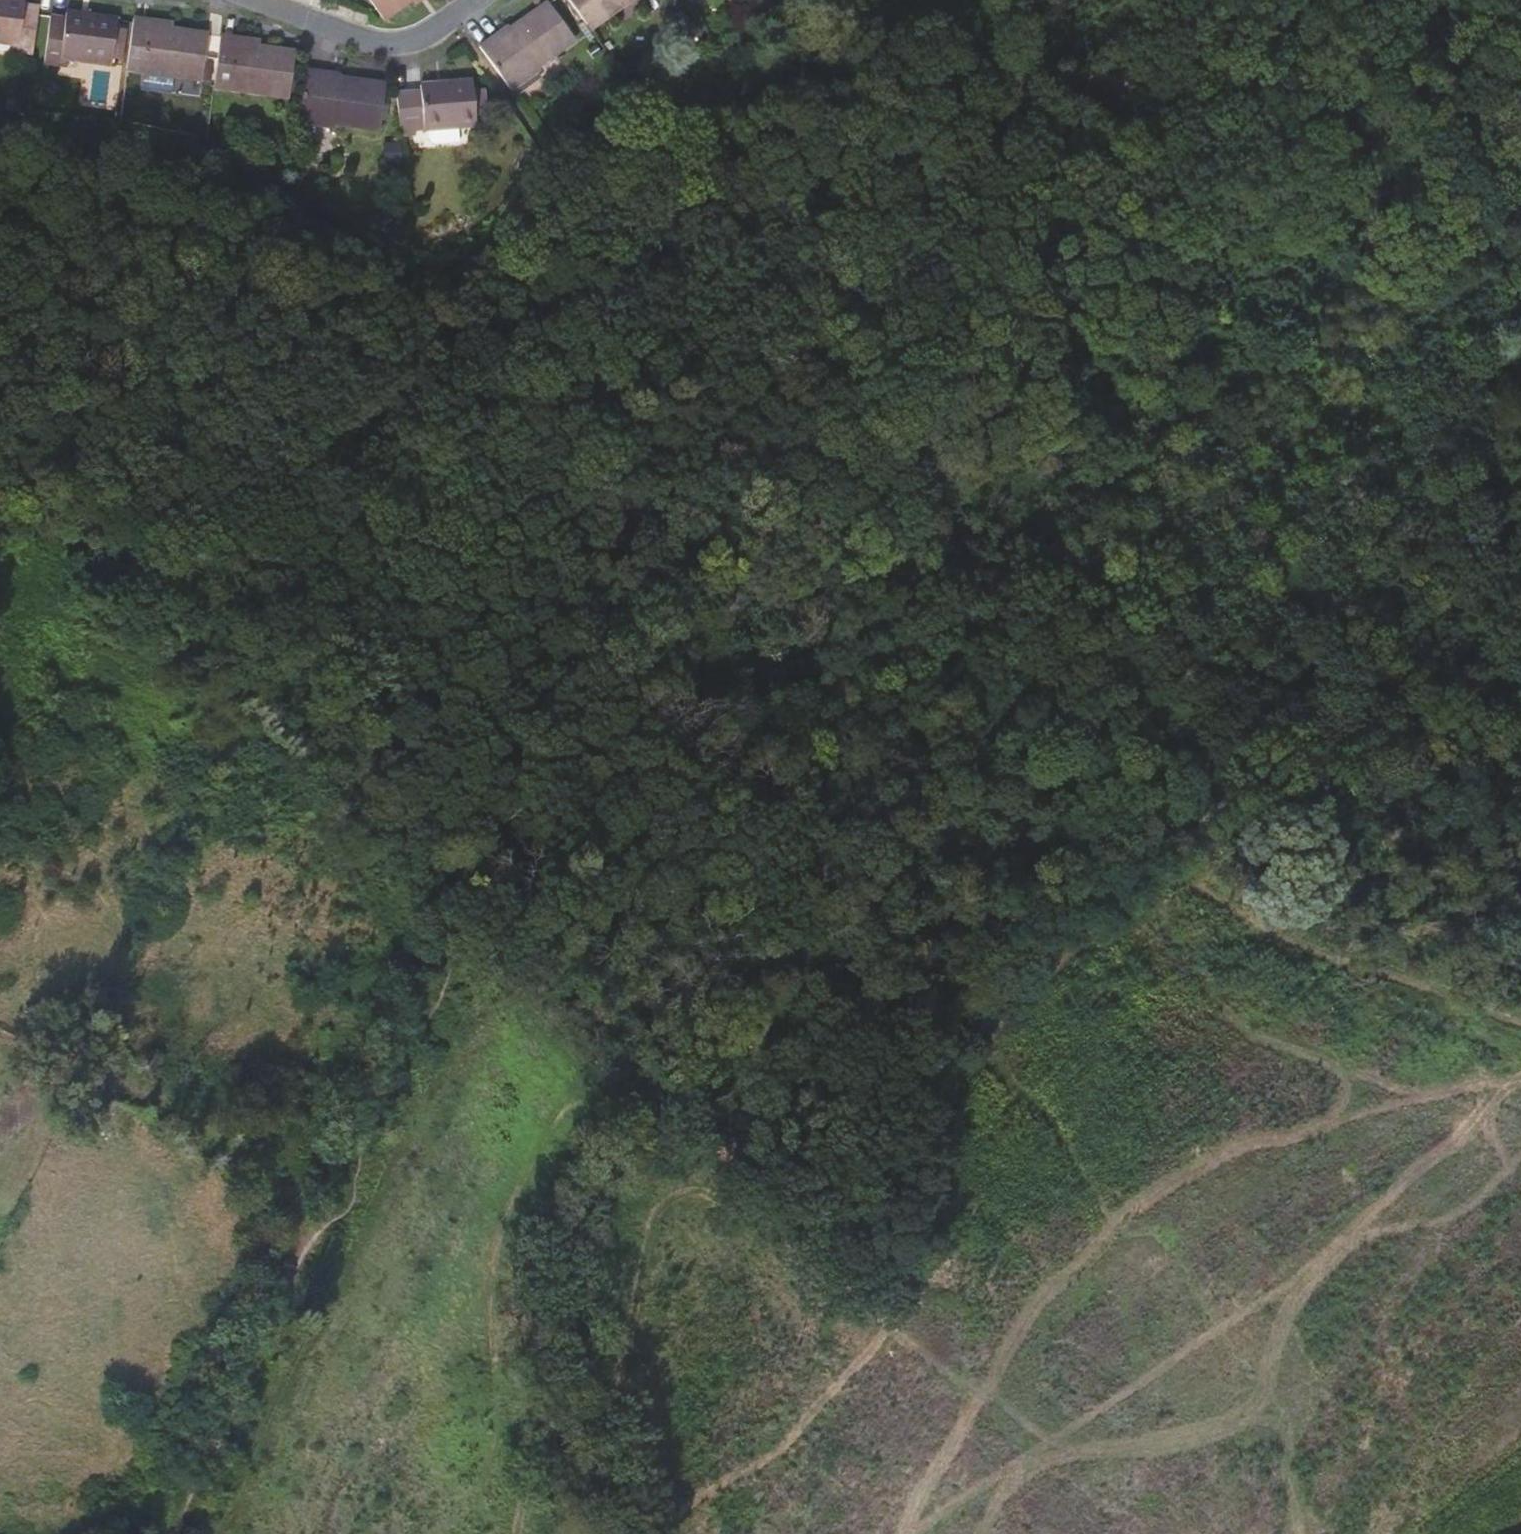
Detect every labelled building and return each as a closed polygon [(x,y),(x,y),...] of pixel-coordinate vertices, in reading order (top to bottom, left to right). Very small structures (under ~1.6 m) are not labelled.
[(10,0),(0,0),(0,44),(16,46),(15,54),(30,56),(36,8),(21,6),(22,1),(10,0)] [(378,15),(399,0),(367,0),(378,15)] [(539,62),(576,35),(550,0),(549,0),(504,33),(501,29),(481,44),(513,88),(543,66),(539,62)] [(586,28),(623,0),(565,0),(586,28)] [(109,64),(114,19),(64,14),(63,18),(49,16),(43,65),(58,66),(59,59),(109,64)] [(131,17),(124,68),(200,78),(205,33),(169,29),(146,26),(146,19),(131,17)] [(146,26),(169,29),(169,22),(146,19),(146,26)] [(211,86),(287,95),(293,51),(253,46),(233,44),(234,37),(218,34),(211,86)] [(233,44),(253,46),(254,39),(234,37),(233,44)] [(334,130),(334,125),(379,131),(384,87),(329,79),(329,75),(305,71),(297,125),(334,130)] [(422,130),(473,125),(469,81),(418,85),(418,91),(393,93),(396,126),(421,123),(422,130)]
